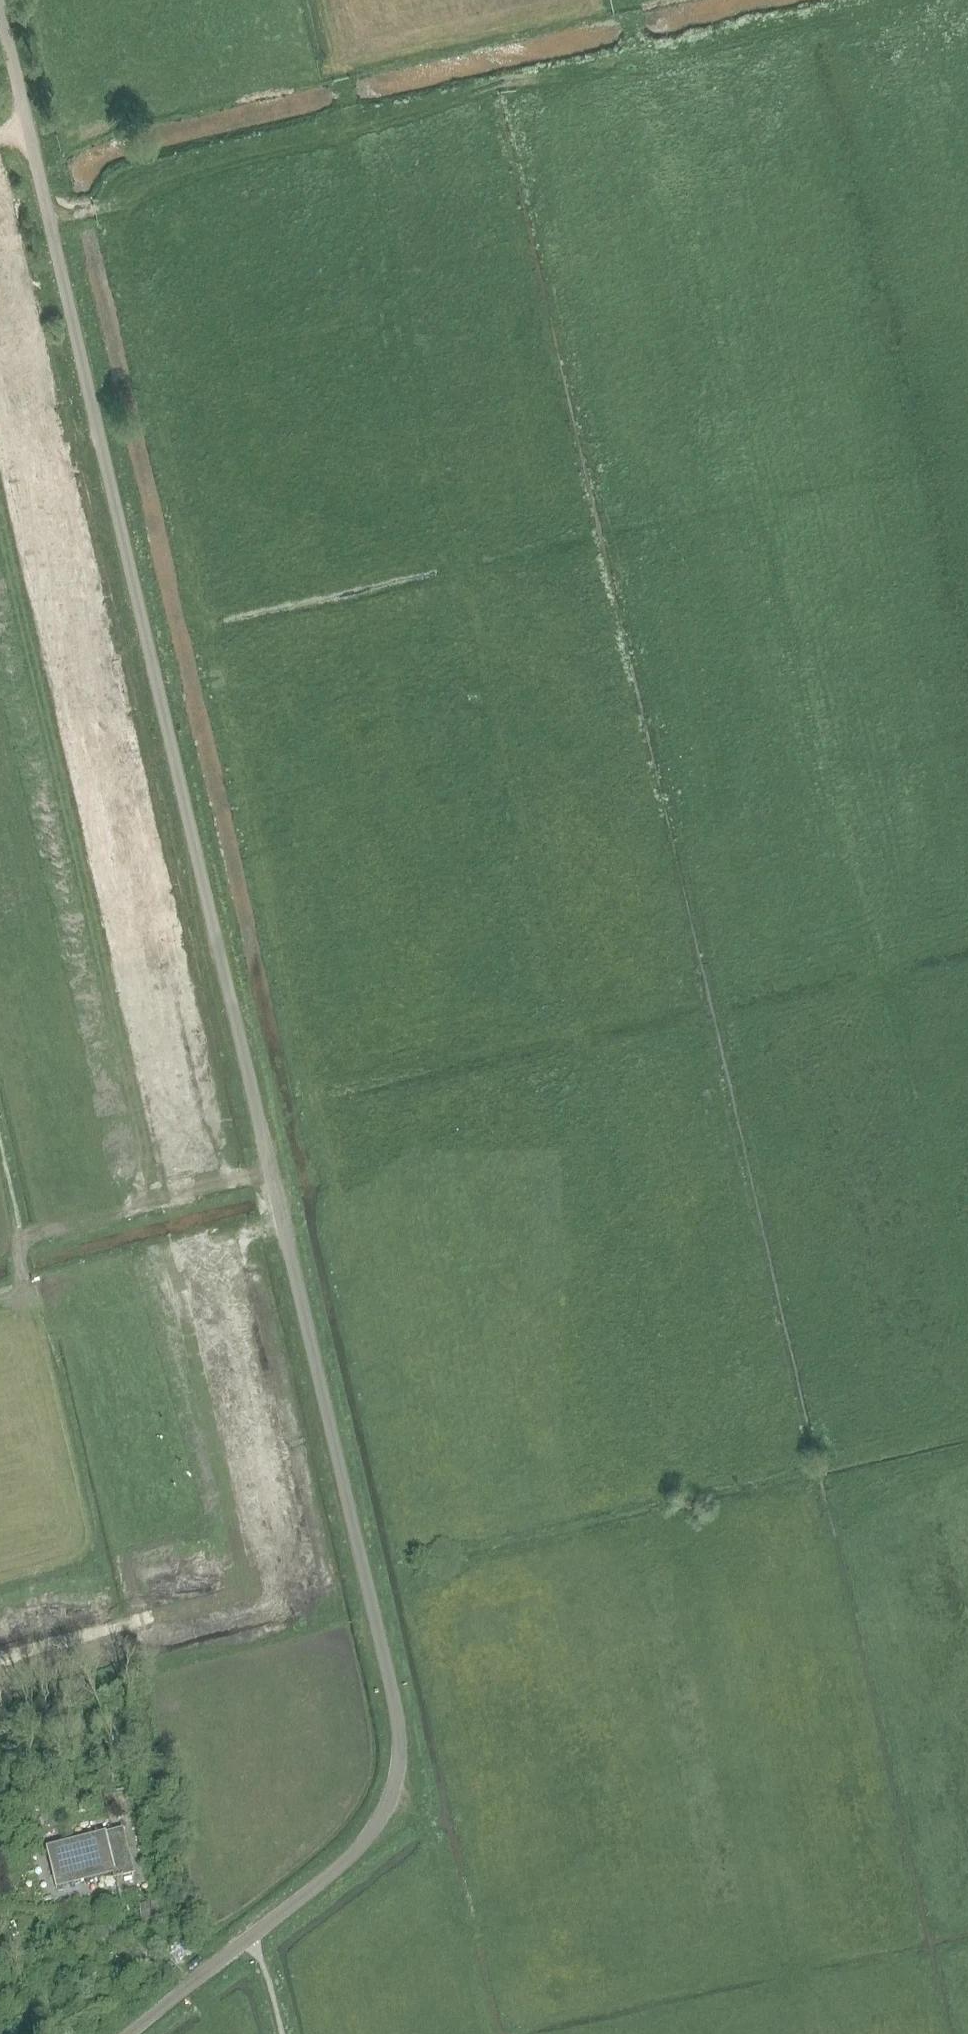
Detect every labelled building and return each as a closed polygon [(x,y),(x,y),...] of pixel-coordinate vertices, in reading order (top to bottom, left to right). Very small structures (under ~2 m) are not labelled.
[(56,1888),(112,1873),(114,1879),(132,1874),(121,1831),(122,1831),(122,1829),(45,1849),(45,1850),(46,1850),(56,1888)] [(139,1906),(141,1934),(161,1933),(159,1904),(139,1906)] [(91,1984),(100,1980),(95,1968),(86,1972),(91,1984)]
